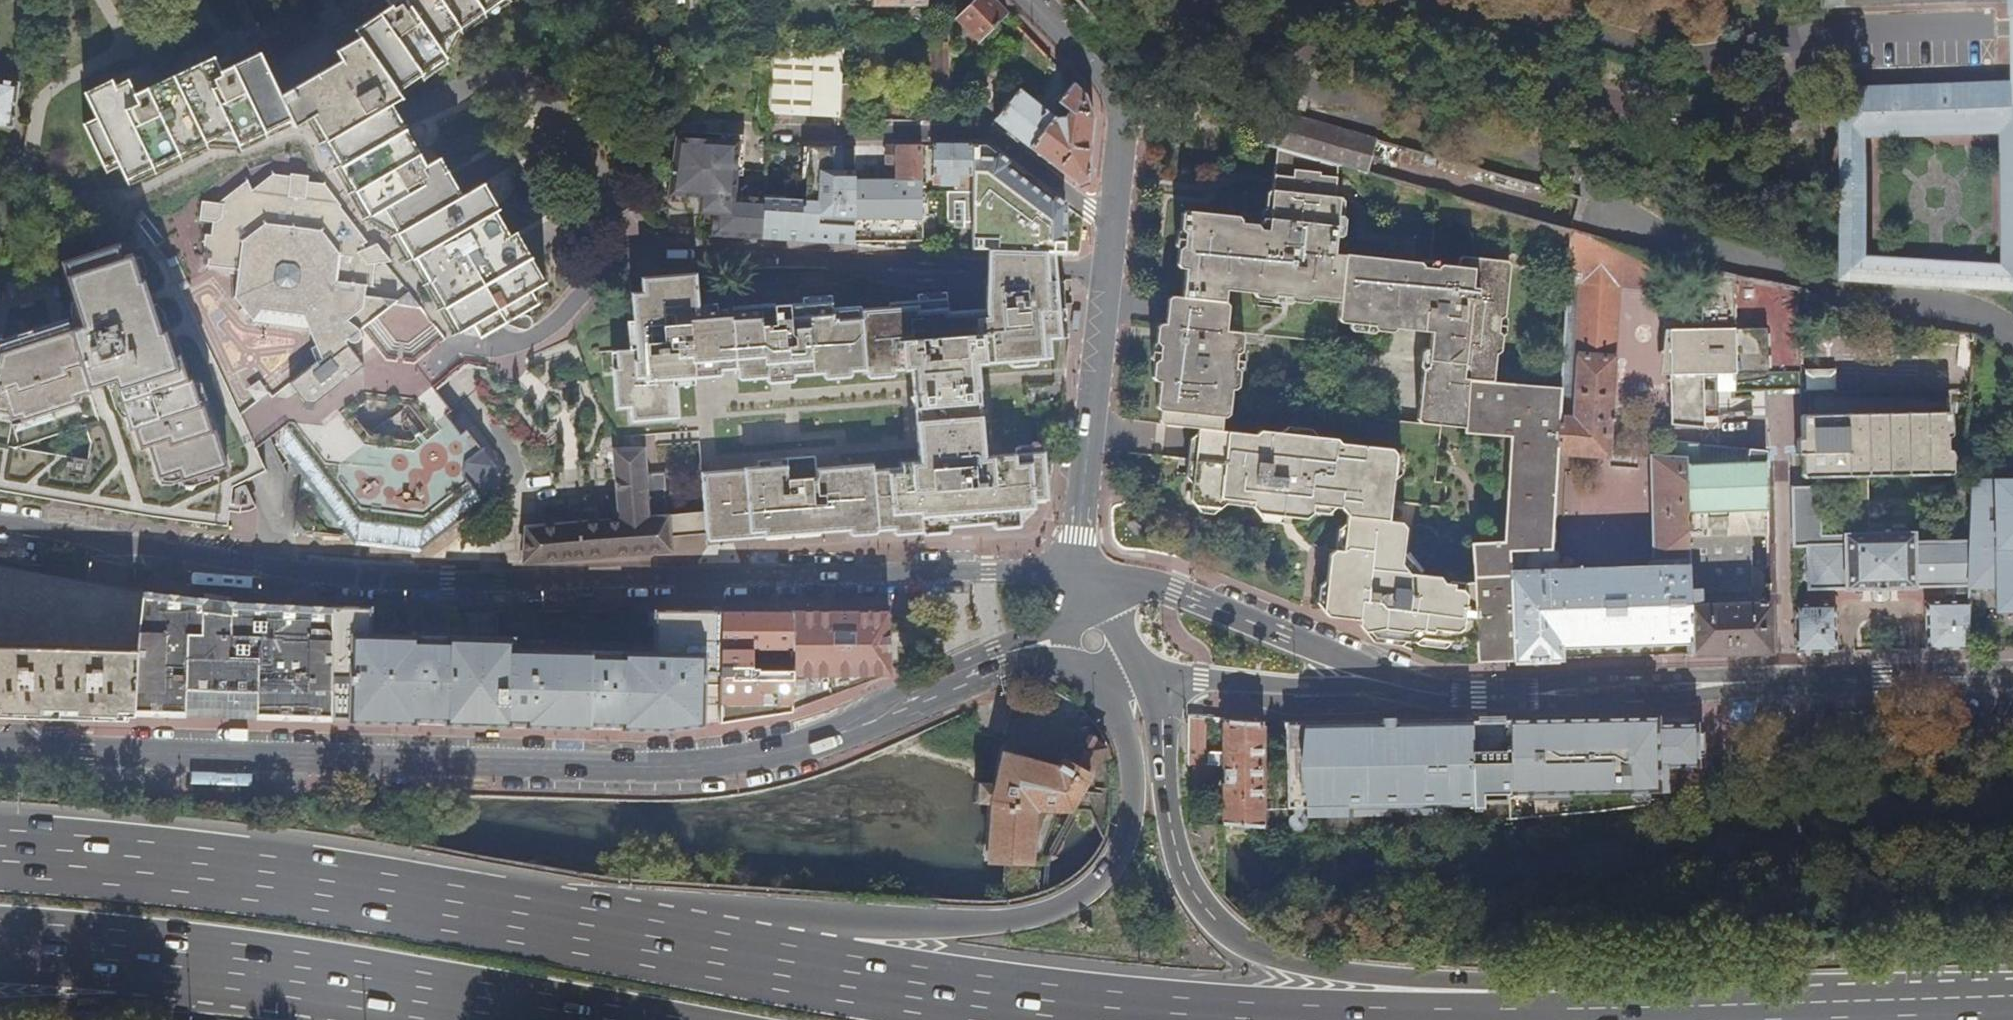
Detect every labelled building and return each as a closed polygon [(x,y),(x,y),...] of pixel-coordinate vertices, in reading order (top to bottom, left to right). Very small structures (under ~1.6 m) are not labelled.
[(370,4),(371,7),(376,16),(352,31),(337,62),(276,93),(258,57),(268,52),(272,60),(323,35),(316,22),(307,26),(302,15),(266,33),(263,28),(257,31),(242,0),(236,0),(231,2),(255,52),(230,64),(224,53),(220,52),(211,57),(209,54),(192,63),(145,85),(138,73),(135,73),(125,78),(124,76),(111,81),(108,76),(85,86),(98,115),(86,120),(109,171),(122,166),(131,185),(210,149),(242,152),(305,119),(313,133),(331,165),(358,213),(362,220),(368,224),(391,237),(406,263),(410,262),(422,283),(453,337),(473,325),(481,338),(537,305),(530,292),(545,283),(515,233),(507,237),(493,213),(496,211),(480,186),(459,198),(439,157),(437,158),(434,152),(432,148),(428,148),(417,153),(393,103),(404,97),(404,95),(452,64),(452,61),(472,47),(466,38),(514,5),(511,0),(376,0),(370,4)] [(1006,15),(998,7),(991,0),(976,0),(957,18),(979,41),(1006,15)] [(1844,94),(1847,210),(1846,246),(1845,264),(1844,283),(1918,289),(2012,295),(2012,0),(2000,0),(2001,28),(2003,90),(1844,94)] [(675,3),(671,4),(671,6),(679,17),(683,36),(691,34),(686,9),(679,10),(675,3)] [(837,46),(838,37),(811,36),(811,45),(837,46)] [(841,85),(843,58),(772,54),(769,112),(839,117),(840,112),(841,85)] [(18,83),(0,80),(0,125),(13,127),(18,83)] [(1086,95),(1075,84),(1059,104),(1071,113),(1065,120),(1060,121),(1058,122),(1019,92),(996,121),(1008,130),(1077,184),(1087,180),(1092,142),(1094,120),(1086,95)] [(858,86),(841,85),(840,112),(839,117),(858,118),(858,115),(856,115),(858,86)] [(1341,167),(1362,174),(1369,146),(1258,115),(1252,142),(1279,149),(1341,167)] [(763,242),(765,199),(736,198),(739,142),(672,139),(669,199),(697,200),(696,215),(710,216),(709,239),(763,242)] [(973,192),(973,145),(945,145),(935,145),(935,186),(959,186),(959,192),(973,192)] [(987,145),(973,145),(973,192),(972,247),(987,248),(1031,249),(1032,228),(1014,227),(1014,235),(989,234),(989,223),(995,222),(995,152),(987,145)] [(855,179),(855,169),(844,169),(845,146),(809,147),(807,203),(765,199),(763,242),(799,241),(810,241),(854,242),(854,239),(855,179)] [(921,190),(921,146),(886,146),(885,164),(897,164),(897,175),(885,175),(885,180),(855,179),(854,239),(921,240),(921,190)] [(1339,183),(1341,167),(1279,149),(1274,192),(1269,197),(1267,210),(1268,212),(1271,217),(1269,234),(1262,234),(1259,229),(1244,227),(1241,221),(1187,214),(1183,217),(1181,231),(1185,237),(1184,248),(1179,251),(1177,266),(1180,270),(1186,271),(1182,298),(1173,297),(1168,300),(1166,324),(1162,324),(1157,328),(1156,341),(1160,347),(1159,358),(1153,361),(1152,375),(1155,380),(1159,381),(1157,406),(1159,410),(1161,411),(1160,423),(1199,428),(1225,431),(1227,417),(1231,413),(1232,403),(1234,390),(1240,386),(1241,373),(1235,369),(1237,358),(1243,353),(1245,339),(1240,333),(1227,332),(1229,308),(1225,302),(1226,291),(1252,294),(1254,297),(1264,300),(1274,301),(1279,297),(1289,298),(1293,303),(1309,305),(1315,300),(1342,304),(1340,320),(1344,324),(1433,332),(1432,350),(1427,350),(1420,420),(1424,423),(1468,428),(1469,381),(1497,383),(1498,352),(1503,349),(1504,334),(1499,329),(1500,318),(1507,315),(1510,270),(1505,266),(1461,261),(1457,264),(1456,270),(1444,269),(1439,273),(1429,272),(1423,267),(1348,259),(1347,261),(1337,260),(1339,240),(1340,225),(1346,221),(1348,207),(1344,202),(1337,201),(1339,183)] [(10,167),(22,168),(24,160),(11,158),(10,167)] [(363,237),(344,211),(342,209),(344,206),(327,186),(310,184),(310,177),(294,175),(293,177),(276,175),(256,190),(253,182),(224,203),(207,203),(207,205),(205,221),(216,222),(215,236),(209,235),(205,259),(212,260),(211,267),(239,271),(237,299),(255,322),(271,324),(310,329),(314,339),(322,360),(291,385),(305,402),(304,409),(313,411),(316,405),(349,378),(365,366),(348,343),(377,320),(394,306),(422,310),(410,293),(400,302),(368,297),(369,288),(374,288),(376,265),(393,262),(380,246),(368,251),(365,246),(369,244),(363,237)] [(1271,217),(1268,212),(1264,217),(1263,226),(1259,229),(1262,234),(1269,234),(1271,217)] [(1348,224),(1346,221),(1340,225),(1339,240),(1344,241),(1347,238),(1348,224)] [(1185,237),(1181,231),(1178,234),(1177,248),(1179,251),(1184,248),(1185,237)] [(1679,290),(1680,264),(1673,263),(1573,233),(1570,282),(1582,283),(1620,286),(1679,290)] [(232,487),(226,467),(216,434),(211,433),(203,408),(199,408),(191,382),(187,383),(179,356),(173,357),(165,331),(161,331),(145,279),(141,280),(133,254),(130,255),(125,241),(66,260),(84,324),(71,328),(70,325),(3,345),(0,345),(0,474),(17,477),(110,494),(230,510),(232,487)] [(1056,272),(1054,250),(1031,249),(987,248),(987,268),(987,274),(1056,276),(1056,272)] [(1426,264),(1423,267),(1429,272),(1439,273),(1444,269),(1441,266),(1426,264)] [(1702,332),(1677,332),(1670,332),(1672,427),(1692,427),(1703,428),(1706,427),(1706,408),(1719,408),(1720,413),(1733,413),(1733,392),(1801,391),(1799,290),(1754,282),(1743,280),(1701,269),(1702,332)] [(1062,336),(1056,276),(987,274),(987,282),(979,308),(940,312),(939,298),(882,303),(882,307),(855,310),(854,307),(826,310),(827,303),(769,308),(769,306),(726,310),(726,313),(695,315),(692,276),(638,282),(639,296),(628,297),(633,353),(613,355),(614,372),(610,372),(614,413),(627,412),(629,426),(677,422),(673,383),(692,381),(692,376),(733,373),(734,378),(762,376),(763,382),(862,373),(863,376),(909,372),(912,405),(917,463),(900,464),(900,468),(872,470),(871,465),(815,470),(814,459),(784,461),(784,466),(743,471),(743,472),(701,476),(704,513),(706,535),(734,532),(735,541),(867,529),(877,528),(877,530),(920,527),(920,529),(1020,520),(1019,508),(1033,506),(1033,499),(1048,498),(1045,470),(1044,451),(984,456),(976,365),(1051,357),(1050,338),(1062,336)] [(1582,283),(1570,282),(1563,387),(1561,414),(1574,416),(1582,283)] [(291,385),(285,390),(274,399),(270,394),(240,416),(254,445),(257,450),(287,427),(322,471),(359,519),(358,540),(376,543),(419,548),(437,535),(492,494),(495,467),(468,432),(461,436),(447,417),(453,412),(437,391),(467,368),(486,370),(485,367),(487,358),(490,354),(487,349),(481,338),(473,325),(453,337),(422,283),(415,289),(410,293),(422,310),(394,306),(377,320),(348,343),(365,366),(349,378),(316,405),(313,411),(304,409),(305,402),(291,385)] [(1609,458),(1620,286),(1582,283),(1574,416),(1561,414),(1559,454),(1609,458)] [(1970,393),(1976,338),(1849,317),(1823,304),(1806,292),(1799,290),(1801,391),(1802,396),(1811,395),(1812,413),(1951,423),(1951,417),(1947,414),(1948,394),(1970,393)] [(1289,306),(1293,303),(1289,298),(1279,297),(1274,301),(1277,304),(1289,306)] [(1499,329),(1504,334),(1508,331),(1510,319),(1507,315),(1500,318),(1499,329)] [(521,331),(528,332),(531,327),(532,322),(530,318),(525,316),(521,317),(517,318),(516,322),(516,326),(521,331)] [(1235,369),(1241,373),(1245,370),(1246,357),(1243,353),(1237,358),(1235,369)] [(1510,553),(1552,551),(1555,516),(1557,482),(1559,454),(1561,414),(1563,387),(1497,383),(1469,381),(1468,428),(1468,435),(1513,438),(1504,546),(1472,547),(1474,582),(1510,581),(1510,553)] [(1951,434),(1951,423),(1812,413),(1811,417),(1803,417),(1803,440),(1798,445),(1798,458),(1801,458),(1803,460),(1803,480),(1807,482),(1847,481),(1867,480),(1948,478),(1952,477),(1952,456),(1947,453),(1946,440),(1951,440),(1951,434)] [(232,487),(266,470),(257,450),(254,445),(240,416),(216,434),(226,467),(232,487)] [(310,470),(322,471),(287,427),(284,446),(300,468),(310,470)] [(1359,624),(1364,631),(1380,633),(1380,637),(1414,641),(1421,637),(1476,645),(1474,582),(1453,583),(1446,582),(1441,577),(1410,573),(1402,564),(1406,528),(1402,522),(1389,521),(1397,454),(1392,449),(1340,443),(1336,438),(1262,430),(1255,435),(1229,432),(1225,431),(1199,428),(1191,500),(1195,505),(1218,508),(1225,503),(1252,506),(1253,499),(1260,499),(1263,505),(1290,508),(1294,506),(1295,503),(1310,505),(1338,508),(1345,518),(1342,553),(1332,552),(1329,555),(1324,608),(1328,615),(1358,619),(1359,624)] [(1690,644),(1689,591),(1701,590),(1753,589),(1753,536),(1770,536),(1770,526),(1768,526),(1768,453),(1759,452),(1751,451),(1749,466),(1705,468),(1699,447),(1673,444),(1672,460),(1653,459),(1654,571),(1560,574),(1559,556),(1556,551),(1552,551),(1510,553),(1513,665),(1513,667),(1563,666),(1562,648),(1690,644)] [(588,558),(671,551),(669,539),(668,516),(648,517),(644,476),(647,476),(645,450),(623,450),(617,450),(617,462),(616,463),(619,508),(621,508),(622,518),(540,526),(526,527),(523,563),(588,558)] [(333,537),(358,540),(359,519),(322,471),(310,470),(303,475),(296,531),(333,537)] [(228,526),(230,510),(110,494),(17,477),(0,474),(0,490),(31,495),(63,501),(132,513),(151,516),(168,518),(228,526)] [(648,517),(668,516),(666,476),(647,476),(644,476),(648,517)] [(1869,536),(1867,480),(1847,481),(1849,537),(1869,536)] [(1557,482),(1555,516),(1563,517),(1564,483),(1557,482)] [(1966,588),(1991,588),(1992,611),(2012,610),(2012,487),(1972,488),(1969,544),(1966,588)] [(1966,588),(1969,544),(1914,545),(1913,536),(1869,536),(1849,537),(1845,536),(1844,540),(1822,540),(1821,489),(1794,489),(1795,549),(1808,549),(1809,592),(1845,591),(1845,592),(1848,593),(1849,591),(1871,591),(1872,592),(1889,591),(1890,590),(1910,590),(1911,591),(1914,591),(1915,590),(1953,590),(1953,605),(1925,605),(1926,653),(1964,652),(1966,588)] [(1309,513),(1310,505),(1295,503),(1294,506),(1290,508),(1263,505),(1260,499),(1253,499),(1252,506),(1257,513),(1304,518),(1309,513)] [(668,516),(669,539),(706,535),(704,513),(668,516)] [(144,593),(43,575),(0,567),(0,711),(44,712),(62,713),(135,715),(138,654),(144,593)] [(1476,645),(1476,666),(1513,665),(1510,581),(1474,582),(1476,645)] [(1701,590),(1689,591),(1690,644),(1689,656),(1732,656),(1771,654),(1772,605),(1701,606),(1701,596),(1701,590)] [(333,652),(333,609),(233,604),(216,602),(188,598),(144,593),(138,654),(135,715),(159,716),(226,718),(233,718),(310,720),(331,721),(333,652)] [(1796,655),(1837,655),(1836,607),(1796,608),(1796,655)] [(696,726),(721,722),(722,613),(659,613),(658,658),(589,656),(514,654),(515,643),(456,642),(371,639),(372,609),(364,609),(354,609),(354,615),(343,615),(343,609),(333,609),(333,652),(334,717),(353,717),(353,722),(401,723),(417,724),(417,719),(448,720),(448,725),(501,726),(513,726),(513,722),(528,722),(528,726),(572,727),(592,728),(592,724),(624,724),(624,729),(662,730),(672,730),(696,726)] [(820,700),(891,676),(888,614),(844,613),(792,612),(792,614),(794,667),(791,710),(820,700)] [(751,667),(794,667),(792,614),(757,614),(736,613),(736,624),(738,627),(746,627),(745,648),(733,648),(733,672),(751,672),(751,667)] [(1077,710),(1067,703),(1067,705),(1062,711),(1072,718),(1076,712),(1076,711),(1077,710)] [(1203,766),(1203,720),(1197,719),(1190,717),(1191,765),(1194,766),(1203,766)] [(1654,718),(1510,721),(1511,787),(1510,787),(1511,795),(1511,798),(1662,796),(1661,772),(1694,772),(1694,725),(1654,726),(1654,718)] [(1262,808),(1264,724),(1246,723),(1224,721),(1224,824),(1262,827),(1262,808)] [(1362,725),(1363,810),(1373,809),(1474,807),(1483,807),(1483,795),(1511,795),(1510,787),(1511,787),(1510,721),(1416,723),(1362,725)] [(1363,810),(1362,725),(1322,725),(1285,726),(1285,732),(1287,732),(1287,733),(1284,733),(1284,758),(1287,758),(1287,760),(1287,808),(1287,811),(1363,810)] [(991,803),(1035,813),(1071,814),(1106,751),(1076,735),(1058,769),(1002,754),(1000,765),(997,778),(994,788),(991,803)] [(1890,752),(1890,742),(1879,743),(1879,752),(1890,752)] [(978,806),(990,806),(991,803),(994,788),(979,787),(978,806)] [(1034,860),(1034,851),(1035,813),(991,803),(990,806),(988,856),(992,856),(992,852),(1005,853),(1005,858),(1009,858),(1010,854),(1023,855),(1023,859),(1034,860)]
